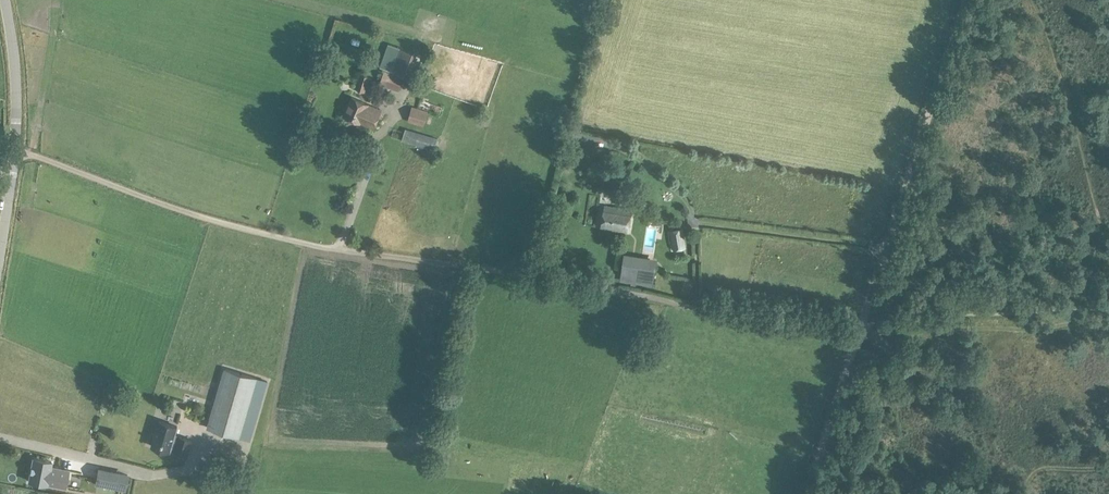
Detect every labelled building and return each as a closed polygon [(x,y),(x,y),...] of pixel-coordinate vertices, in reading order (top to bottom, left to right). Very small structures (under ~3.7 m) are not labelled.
[(392,70),(400,47),(387,43),(379,66),(392,70)] [(415,53),(400,47),(392,70),(407,76),(415,53)] [(384,70),(380,83),(399,90),(403,77),(384,70)] [(361,74),(357,89),(364,91),(369,76),(361,74)] [(345,113),(344,115),(360,122),(374,127),(381,110),(368,104),(352,97),(348,106),(346,107),(345,111),(345,113)] [(416,108),(412,121),(424,124),(425,125),(428,112),(416,108)] [(413,144),(416,133),(406,129),(403,141),(413,144)] [(416,133),(413,144),(434,150),(438,137),(417,131),(416,133)] [(605,205),(601,228),(628,233),(632,209),(605,205)] [(683,227),(669,229),(673,249),(686,247),(683,227)] [(550,229),(548,239),(559,241),(561,231),(550,229)] [(225,368),(207,428),(240,437),(258,378),(225,368)] [(152,433),(150,440),(151,441),(153,442),(152,445),(170,450),(171,449),(175,450),(175,452),(188,455),(192,439),(180,435),(179,438),(174,437),(178,425),(160,420),(156,433),(153,432),(152,433)] [(33,458),(29,480),(47,483),(47,482),(53,483),(52,484),(66,487),(69,470),(56,467),(55,469),(50,468),(51,461),(33,458)] [(129,472),(98,467),(95,483),(125,489),(129,472)]
